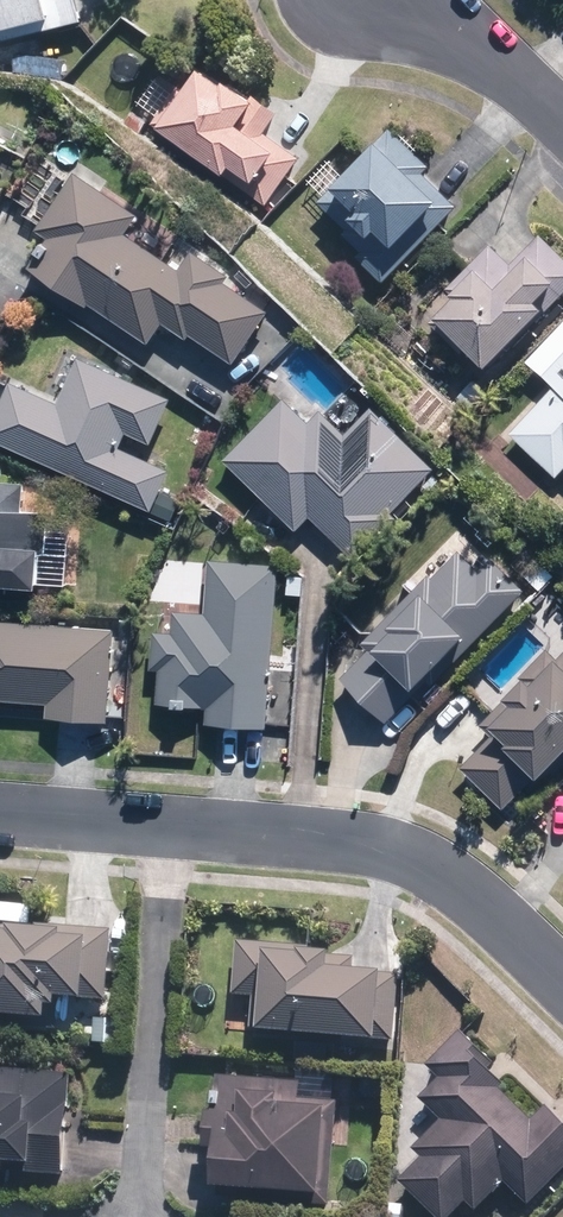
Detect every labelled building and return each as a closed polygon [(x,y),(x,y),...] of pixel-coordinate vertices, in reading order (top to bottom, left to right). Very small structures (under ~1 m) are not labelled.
[(77,20),(72,0),(0,0),(0,39),(77,20)] [(53,46),(63,57),(72,49),(62,38),(53,46)] [(213,84),(192,68),(178,87),(175,85),(148,123),(151,126),(150,126),(217,174),(218,173),(262,206),(296,158),(262,134),(264,131),(261,129),(274,112),(249,95),(245,101),(217,80),(213,84)] [(424,166),(386,128),(371,143),(369,142),(325,187),(326,188),(314,200),(361,247),(353,256),(379,282),(453,207),(418,172),(424,166)] [(121,232),(133,214),(70,172),(31,229),(43,237),(23,267),(82,307),(84,304),(143,343),(158,322),(184,339),(186,335),(229,363),(265,311),(221,282),(225,275),(188,251),(176,269),(121,232)] [(510,346),(562,290),(562,261),(535,234),(507,264),(486,243),(443,288),(447,291),(445,293),(447,296),(429,316),(430,318),(426,321),(462,355),(464,353),(479,367),(505,341),(510,346)] [(539,375),(551,386),(506,433),(554,476),(562,467),(562,349),(539,375)] [(0,395),(0,445),(147,511),(166,470),(115,447),(122,433),(147,444),(167,398),(74,357),(54,403),(6,381),(0,395)] [(305,422),(280,398),(220,460),(293,530),(306,516),(352,560),(393,518),(387,513),(429,469),(366,408),(341,434),(316,411),(305,422)] [(0,468),(0,602),(40,604),(44,513),(24,512),(26,484),(0,483),(1,468),(0,468)] [(429,686),(521,590),(488,559),(487,561),(477,552),(467,562),(456,550),(429,578),(425,574),(358,643),(365,649),(337,679),(383,723),(424,681),(429,686)] [(263,729),(275,565),(205,560),(201,614),(171,611),(169,634),(150,632),(147,670),(155,670),(153,704),(203,709),(202,724),(263,729)] [(301,577),(286,575),(284,595),(300,596),(301,577)] [(0,621),(0,701),(44,704),(43,718),(104,723),(111,630),(0,621)] [(562,746),(562,651),(555,658),(545,649),(517,677),(518,678),(498,699),(500,701),(477,724),(488,736),(457,767),(498,808),(529,777),(531,778),(562,746)] [(67,994),(102,996),(107,925),(31,919),(31,920),(1,918),(1,921),(0,921),(0,1008),(6,1008),(5,1022),(52,1025),(53,1011),(55,993),(67,994)] [(323,945),(233,937),(229,991),(253,993),(250,1022),(323,1028),(323,1031),(389,1037),(395,970),(373,969),(373,965),(350,963),(351,953),(322,951),(323,945)] [(66,1012),(67,994),(55,993),(53,1011),(66,1012)] [(509,1076),(459,1029),(424,1067),(434,1077),(414,1098),(435,1119),(408,1148),(420,1159),(396,1184),(431,1216),(449,1216),(462,1203),(476,1216),(505,1185),(529,1208),(562,1171),(562,1128),(541,1107),(529,1120),(497,1089),(509,1076)] [(3,1173),(3,1164),(21,1165),(20,1174),(60,1176),(65,1074),(0,1071),(0,1173),(3,1173)] [(206,1149),(204,1190),(329,1195),(333,1102),(304,1101),(305,1094),(299,1094),(299,1080),(218,1076),(218,1092),(210,1092),(209,1113),(202,1112),(201,1149),(206,1149)]
